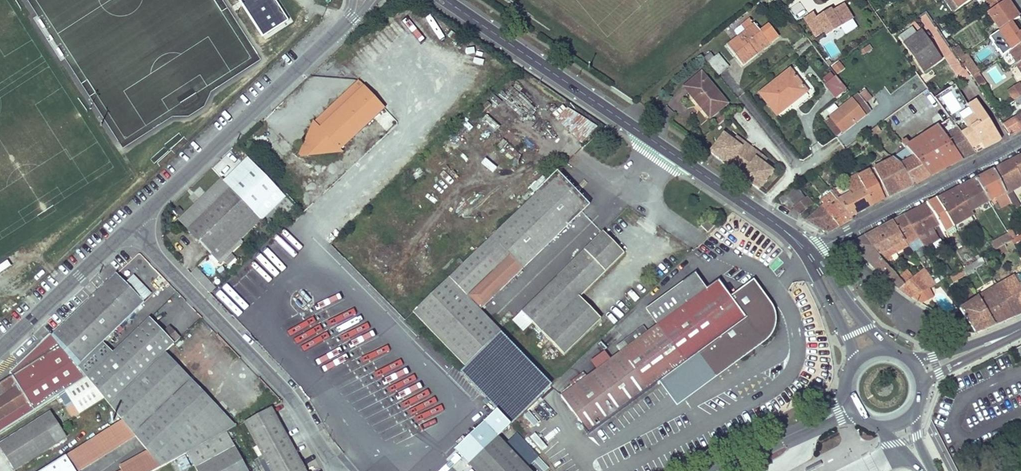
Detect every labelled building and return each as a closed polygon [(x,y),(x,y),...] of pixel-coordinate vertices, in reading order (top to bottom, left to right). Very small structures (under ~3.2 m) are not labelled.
[(263,37),(290,20),(277,0),(239,0),(263,37)] [(954,2),(949,5),(953,12),(971,0),(953,0),(954,2)] [(991,9),(1005,0),(985,0),(991,9)] [(1007,0),(1005,0),(991,9),(987,12),(994,23),(1014,10),(1007,0)] [(813,13),(804,18),(816,37),(824,32),(826,36),(852,19),(843,4),(831,12),(830,10),(824,13),(826,15),(822,17),(821,15),(816,18),(813,13)] [(1019,18),(1014,10),(994,23),(1000,31),(1019,18)] [(390,21),(395,29),(399,27),(408,42),(413,39),(400,16),(390,21)] [(736,29),(740,35),(753,25),(748,20),(736,29)] [(753,25),(740,35),(727,46),(742,65),(756,53),(769,43),(778,36),(769,25),(760,32),(754,24),(753,25)] [(1009,52),(1020,44),(1020,30),(1018,32),(1014,25),(993,39),(996,44),(994,45),(999,52),(1000,51),(1003,56),(1005,54),(1009,52)] [(912,28),(900,36),(923,70),(940,60),(921,31),(916,35),(912,28)] [(1009,52),(1017,64),(1020,61),(1020,44),(1009,52)] [(872,49),(870,45),(861,50),(864,54),(872,49)] [(1017,64),(1009,52),(1005,54),(1013,67),(1017,64)] [(710,53),(704,58),(718,75),(728,67),(718,55),(714,58),(710,53)] [(840,62),(832,67),(837,74),(845,68),(840,62)] [(790,71),(760,93),(777,115),(807,92),(790,71)] [(684,87),(709,117),(727,103),(702,72),(684,87)] [(978,72),(971,77),(978,87),(979,88),(986,84),(978,72)] [(826,83),(834,77),(830,73),(823,79),(826,83)] [(826,83),(825,85),(835,98),(845,90),(835,77),(834,77),(826,83)] [(307,146),(306,147),(307,156),(343,152),(340,149),(384,109),(358,81),(314,122),(317,125),(312,129),(314,131),(310,134),(312,137),(307,146)] [(1018,98),(1020,96),(1020,85),(1013,90),(1018,98)] [(922,87),(916,91),(919,96),(926,92),(922,87)] [(864,91),(859,95),(863,101),(869,97),(864,91)] [(859,95),(831,116),(843,131),(871,110),(868,107),(863,101),(859,95)] [(1001,139),(991,123),(983,127),(978,119),(985,115),(976,101),(968,106),(974,115),(955,127),(957,129),(974,153),(1001,139)] [(567,108),(557,118),(583,142),(596,128),(567,108)] [(991,123),(985,115),(978,119),(983,127),(991,123)] [(831,116),(824,121),(836,137),(843,131),(831,116)] [(917,116),(905,123),(909,130),(921,122),(917,116)] [(1013,118),(1003,124),(1010,135),(1020,130),(1013,118)] [(950,119),(940,125),(946,135),(957,129),(955,127),(950,119)] [(907,140),(901,143),(902,143),(913,157),(913,158),(918,164),(929,176),(962,160),(945,136),(946,135),(940,125),(910,144),(907,140)] [(877,126),(867,134),(871,138),(881,131),(877,126)] [(946,135),(945,136),(962,160),(974,153),(957,129),(946,135)] [(710,153),(719,160),(735,172),(753,148),(737,136),(734,141),(724,133),(710,153)] [(867,136),(860,141),(863,145),(870,140),(867,136)] [(900,147),(889,155),(893,158),(903,151),(900,147)] [(775,172),(764,164),(768,159),(753,148),(735,172),(750,183),(761,191),(775,172)] [(903,151),(893,158),(901,165),(912,185),(929,176),(918,164),(913,158),(913,157),(909,160),(903,151)] [(856,175),(843,181),(844,183),(850,194),(851,196),(864,190),(872,205),(912,185),(901,165),(893,158),(889,155),(884,158),(886,163),(857,177),(856,175)] [(994,169),(1005,191),(1006,193),(1006,194),(1010,192),(1020,186),(1020,156),(994,169)] [(297,209),(247,158),(223,181),(221,179),(178,221),(220,264),(241,243),(240,241),(274,208),(285,220),(297,209)] [(994,169),(976,178),(989,202),(1006,193),(1005,191),(994,169)] [(412,313),(465,366),(501,331),(480,309),(588,207),(556,174),(412,313)] [(976,178),(957,188),(971,212),(989,202),(976,178)] [(844,183),(834,189),(841,198),(850,194),(844,183)] [(796,187),(787,193),(790,198),(796,205),(794,207),(800,215),(812,205),(807,198),(805,199),(796,187)] [(957,188),(937,199),(952,225),(953,227),(973,215),(971,212),(957,188)] [(834,189),(830,191),(831,193),(851,217),(872,205),(864,190),(851,196),(850,194),(841,198),(834,189)] [(1010,192),(1006,194),(1011,202),(1015,210),(1019,208),(1010,192)] [(790,198),(787,193),(779,199),(782,204),(790,198)] [(824,204),(821,207),(837,228),(852,219),(851,217),(831,193),(822,201),(824,204)] [(927,204),(939,225),(944,233),(953,227),(952,225),(937,199),(927,204)] [(927,204),(905,215),(918,237),(923,245),(937,237),(932,229),(939,225),(927,204)] [(820,207),(805,220),(821,229),(826,232),(829,232),(837,228),(821,207),(820,207)] [(905,215),(894,221),(907,244),(918,237),(905,215)] [(708,219),(701,225),(707,232),(714,225),(708,219)] [(894,221),(880,229),(896,253),(909,247),(907,244),(894,221)] [(880,229),(865,237),(882,261),(890,257),(896,253),(880,229)] [(1011,230),(1007,232),(1008,234),(1012,240),(1016,238),(1011,230)] [(603,232),(521,312),(563,356),(601,320),(578,297),(624,254),(603,232)] [(1008,234),(991,244),(995,250),(996,250),(1011,241),(1012,240),(1008,234)] [(1011,241),(1012,244),(1020,240),(1020,235),(1016,238),(1012,240),(1011,241)] [(882,261),(865,237),(850,245),(874,269),(889,283),(898,290),(904,285),(898,278),(885,264),(882,261)] [(1011,241),(996,250),(999,257),(1015,249),(1012,244),(1011,241)] [(964,270),(962,271),(965,276),(986,265),(982,259),(976,263),(964,270)] [(925,269),(919,273),(930,289),(937,285),(925,269)] [(907,271),(898,278),(904,285),(898,290),(912,298),(929,289),(930,289),(919,273),(917,275),(912,279),(907,271)] [(944,281),(942,282),(945,287),(960,278),(962,282),(967,279),(965,276),(962,271),(944,281)] [(79,364),(102,343),(102,342),(144,302),(142,301),(126,284),(115,273),(51,334),(79,364)] [(753,284),(742,292),(732,299),(719,281),(706,289),(694,274),(646,310),(657,326),(561,397),(588,434),(660,380),(678,404),(738,360),(763,342),(764,341),(765,339),(767,338),(768,336),(769,334),(770,333),(771,331),(772,329),(773,327),(773,325),(773,323),(773,321),(773,319),(773,316),(773,314),(772,313),(772,312),(771,311),(771,310),(771,309),(770,309),(770,308),(770,307),(769,306),(753,284)] [(997,286),(1014,316),(1020,313),(1020,275),(1015,278),(1014,277),(997,286)] [(149,294),(133,277),(126,284),(142,301),(149,294)] [(233,284),(227,290),(237,300),(242,294),(240,293),(241,291),(233,284)] [(997,286),(978,297),(979,297),(995,325),(1014,316),(997,286)] [(929,289),(912,298),(922,305),(934,298),(929,289)] [(978,297),(959,309),(975,333),(995,325),(979,297),(978,297)] [(112,354),(87,378),(104,400),(109,405),(164,352),(173,344),(163,333),(149,319),(112,353),(112,354)] [(179,338),(168,328),(163,333),(173,344),(179,338)] [(49,333),(9,371),(12,374),(0,383),(0,432),(64,392),(86,378),(77,366),(49,333)] [(77,366),(86,378),(87,378),(112,354),(112,353),(102,343),(79,364),(77,366)] [(164,352),(109,405),(122,421),(135,437),(141,445),(199,388),(164,352)] [(86,378),(64,392),(79,415),(104,400),(87,378),(86,378)] [(236,427),(222,412),(227,407),(221,401),(216,406),(199,388),(141,445),(147,452),(160,468),(187,454),(227,432),(235,428),(236,427)] [(244,423),(270,470),(305,470),(271,408),(244,423)] [(0,444),(0,449),(14,470),(65,438),(50,413),(0,444)] [(529,413),(525,417),(534,427),(538,423),(529,413)] [(65,457),(74,470),(80,470),(135,437),(122,421),(65,457)] [(522,421),(517,424),(525,434),(530,430),(522,421)] [(195,470),(196,470),(248,470),(236,449),(235,449),(227,432),(187,454),(195,470)] [(469,464),(475,470),(529,470),(498,437),(469,464)] [(160,468),(147,452),(113,470),(155,470),(160,468)] [(192,467),(187,456),(174,461),(178,470),(181,470),(192,467)] [(42,470),(74,470),(65,457),(42,470)] [(819,459),(804,467),(806,470),(810,470),(822,464),(819,459)]
